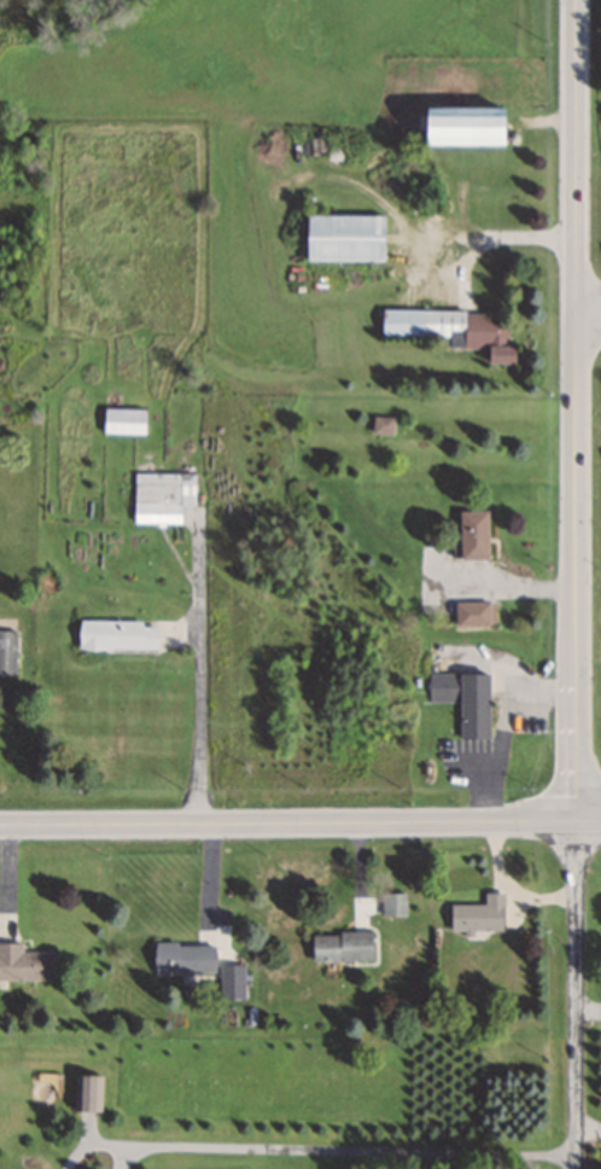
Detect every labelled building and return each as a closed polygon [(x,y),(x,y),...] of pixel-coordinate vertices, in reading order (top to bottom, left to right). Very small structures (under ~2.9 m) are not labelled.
[(501,108),(419,108),(419,144),(501,144),(501,108)] [(385,214),(303,214),(303,260),(384,261),(385,214)] [(380,335),(449,337),(449,347),(486,348),(486,363),(512,363),(513,324),(490,324),(490,310),(381,309),(380,335)] [(143,433),(143,408),(102,408),(102,433),(143,433)] [(373,432),(391,432),(391,418),(373,418),(373,432)] [(180,523),(180,506),(195,506),(195,472),(133,472),(133,523),(180,523)] [(486,511),(458,511),(458,559),(486,559),(486,511)] [(456,627),(490,626),(490,603),(456,603),(456,627)] [(155,621),(78,620),(77,649),(155,650),(155,621)] [(16,672),(17,630),(0,630),(0,672),(16,672)] [(488,674),(429,674),(429,702),(459,702),(459,738),(488,738),(488,674)] [(449,905),(449,933),(503,933),(503,892),(485,892),(485,905),(449,905)] [(381,916),(407,916),(407,893),(381,893),(381,916)] [(372,962),(372,932),(311,933),(312,962),(372,962)] [(0,943),(0,980),(53,980),(53,952),(22,952),(22,943),(0,943)] [(214,972),(214,943),(153,943),(154,973),(214,972)] [(244,965),(221,965),(221,999),(244,999),(244,965)] [(101,1078),(77,1078),(77,1111),(101,1111),(101,1078)]
